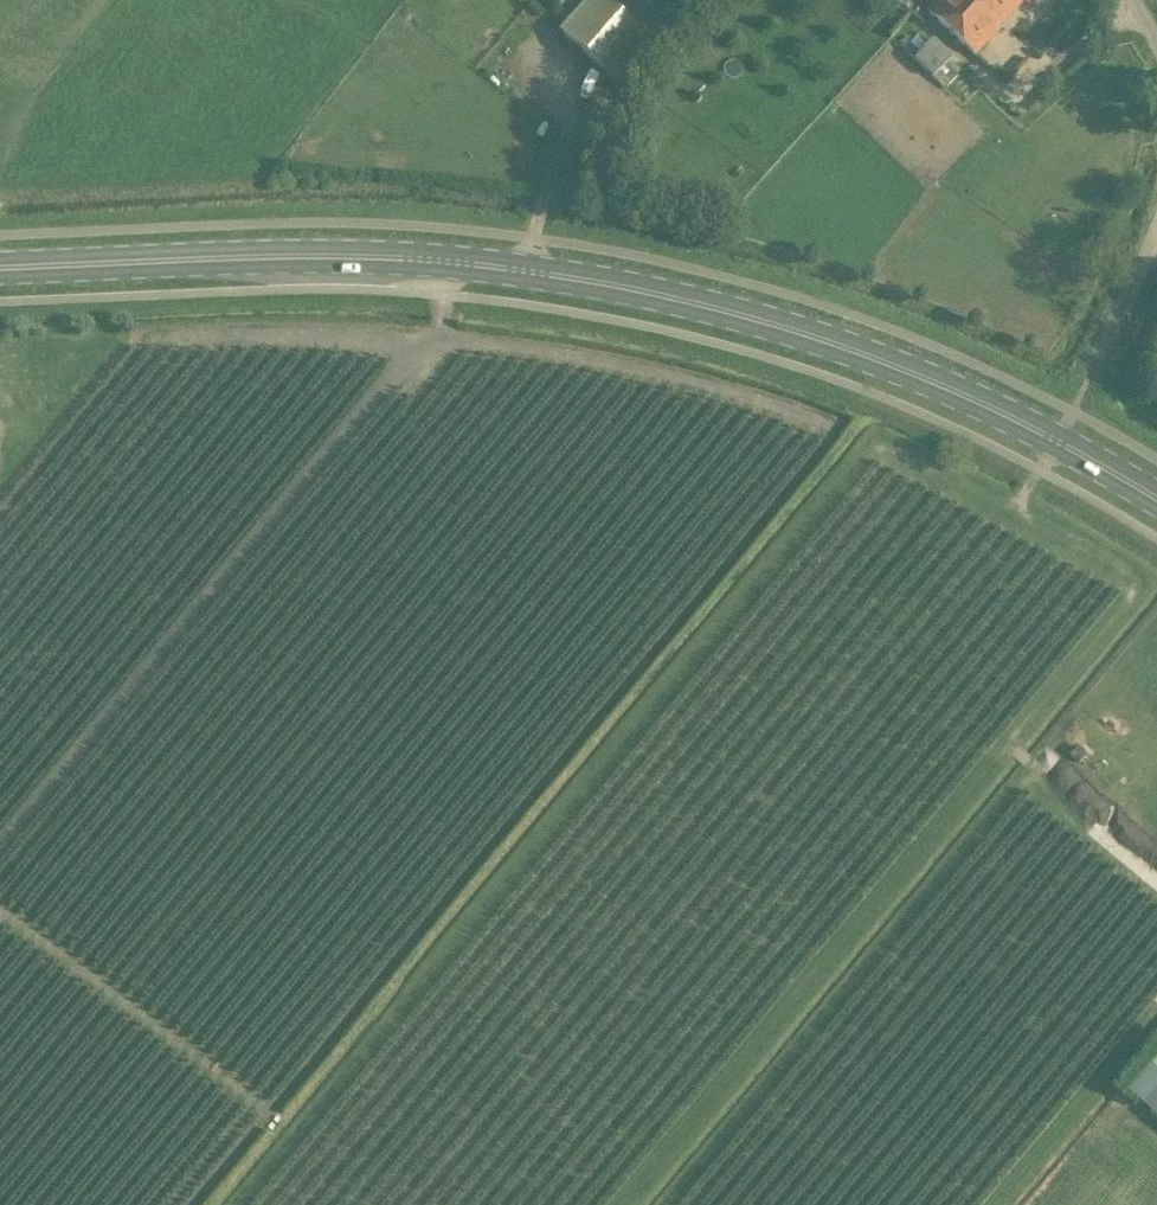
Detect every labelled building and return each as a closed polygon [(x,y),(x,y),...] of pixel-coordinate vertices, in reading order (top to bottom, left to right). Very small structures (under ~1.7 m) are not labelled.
[(649,0),(590,0),(558,35),(612,80),(647,40),(646,39),(666,14),(649,0)] [(928,14),(974,56),(1026,0),(940,0),(928,14)] [(933,42),(931,44),(918,35),(912,41),(907,37),(897,47),(914,62),(933,81),(933,80),(943,89),(960,72),(949,63),(953,60),(933,42)] [(1156,1120),(1156,1064),(1130,1096),(1156,1120)]
